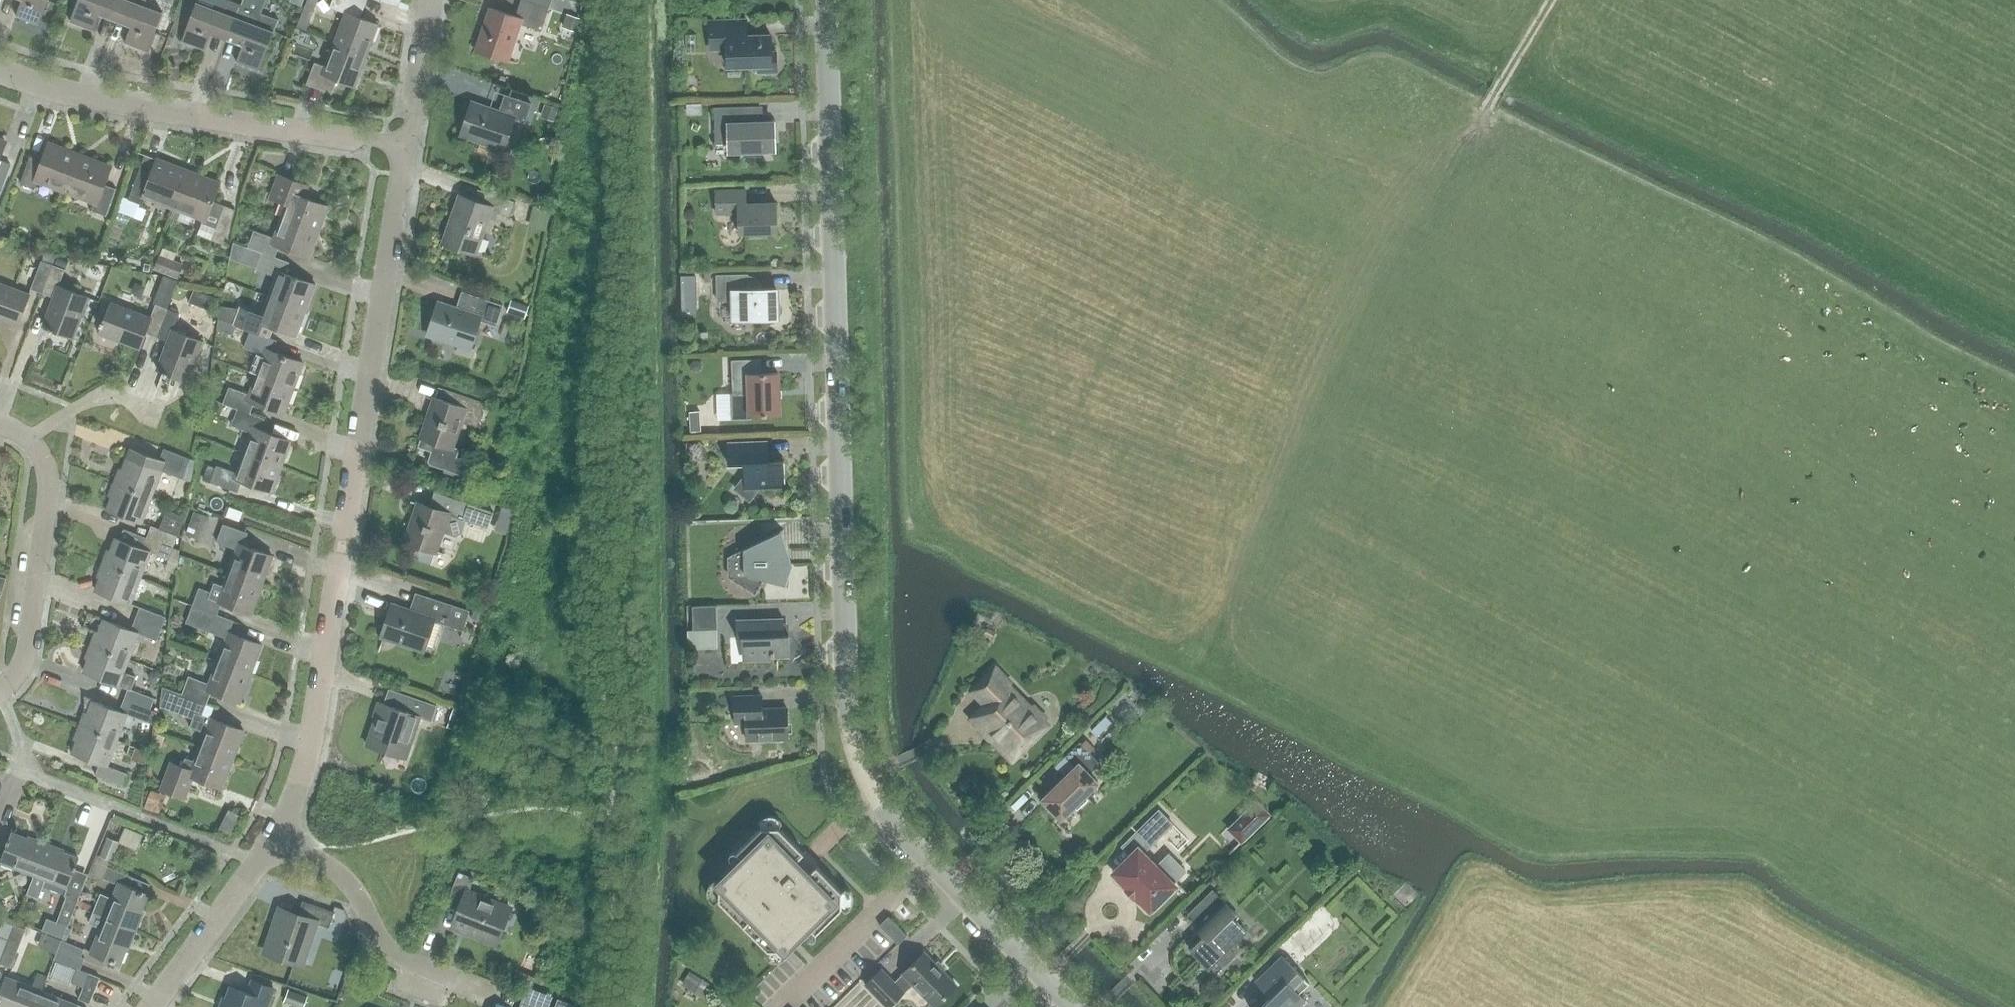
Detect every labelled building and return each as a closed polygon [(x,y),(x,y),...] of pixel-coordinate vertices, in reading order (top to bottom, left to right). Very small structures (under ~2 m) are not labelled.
[(22,0),(16,16),(39,25),(49,0),(22,0)] [(70,22),(94,31),(100,15),(115,21),(123,0),(79,0),(70,22)] [(115,21),(131,27),(125,43),(148,52),(162,13),(161,12),(161,13),(143,6),(144,0),(123,0),(115,21)] [(239,6),(223,0),(222,0),(215,10),(197,4),(197,2),(196,2),(181,41),(205,50),(211,34),(227,40),(239,6)] [(239,6),(252,11),(256,13),(256,11),(261,13),(266,0),(242,0),(239,6)] [(330,7),(345,13),(333,43),(367,56),(379,25),(360,18),(364,7),(345,0),(332,0),(330,7)] [(549,8),(551,0),(521,0),(515,16),(489,8),(475,50),(508,61),(520,24),(541,31),(549,8)] [(236,62),(259,70),(279,20),(256,11),(256,13),(252,11),(239,6),(227,40),(242,46),(236,62)] [(311,17),(302,13),(298,25),(306,28),(311,17)] [(579,18),(565,13),(560,27),(574,32),(579,18)] [(709,20),(710,50),(726,49),(727,66),(758,66),(758,73),(776,72),(776,51),(771,52),(771,35),(747,35),(746,19),(709,20)] [(355,86),(367,56),(333,43),(324,66),(315,63),(307,84),(332,94),(337,79),(355,86)] [(525,122),(531,104),(505,95),(499,112),(473,104),(462,138),(501,151),(512,118),(525,122)] [(557,108),(543,104),(539,117),(553,122),(557,108)] [(774,149),(773,123),(747,123),(746,106),(714,107),(715,144),(728,143),(729,151),(744,150),(744,155),(759,155),(759,150),(774,149)] [(54,188),(65,192),(80,155),(50,143),(43,162),(30,157),(20,184),(33,189),(36,181),(54,188)] [(80,155),(65,192),(94,203),(91,211),(105,216),(115,189),(103,185),(110,166),(80,155)] [(162,204),(173,209),(188,172),(158,160),(151,179),(139,174),(128,200),(142,205),(144,197),(162,204)] [(10,165),(0,161),(0,190),(10,165)] [(188,172),(173,209),(202,220),(196,234),(221,244),(235,211),(211,201),(218,183),(188,172)] [(328,206),(304,198),(309,185),(276,173),(267,198),(286,205),(281,218),(319,232),(328,206)] [(763,233),(777,232),(776,202),(746,203),(745,189),(715,190),(716,214),(738,213),(738,234),(750,233),(750,236),(763,236),(763,233)] [(513,202),(485,192),(482,201),(457,193),(439,244),(476,256),(492,211),(508,216),(513,202)] [(309,257),(319,232),(281,218),(274,238),(254,230),(248,247),(262,253),(275,257),(279,246),(309,257)] [(233,242),(230,258),(240,261),(245,246),(233,242)] [(290,262),(275,257),(262,253),(256,269),(276,276),(269,296),(306,310),(316,285),(286,274),(290,262)] [(182,263),(158,254),(152,269),(177,278),(182,263)] [(57,258),(54,264),(66,269),(68,262),(57,258)] [(43,293),(53,265),(42,261),(31,289),(43,293)] [(73,337),(88,297),(59,286),(65,269),(53,265),(43,293),(54,297),(43,326),(73,337)] [(747,274),(716,275),(717,300),(732,300),(732,320),(777,318),(776,288),(747,289),(747,274)] [(177,281),(163,276),(153,303),(156,304),(167,309),(171,299),(175,287),(177,281)] [(682,276),(682,292),(695,292),(695,276),(682,276)] [(29,295),(0,284),(0,318),(18,325),(29,295)] [(186,292),(175,287),(171,299),(182,303),(186,292)] [(196,287),(194,297),(216,302),(218,292),(196,287)] [(496,326),(503,305),(472,295),(466,313),(440,304),(429,338),(467,351),(478,320),(496,326)] [(297,335),(306,310),(269,296),(262,316),(242,309),(236,325),(250,330),(250,331),(262,335),(266,324),(297,335)] [(527,306),(509,300),(505,312),(523,318),(527,306)] [(157,337),(167,309),(156,304),(151,318),(111,303),(100,333),(140,348),(145,333),(157,337)] [(187,381),(202,341),(173,330),(179,313),(167,309),(157,337),(168,341),(157,370),(187,381)] [(228,323),(218,319),(217,329),(224,332),(228,323)] [(277,341),(262,335),(250,331),(244,347),(264,354),(257,374),(294,388),(303,363),(273,351),(277,341)] [(751,419),(751,415),(779,414),(779,397),(782,397),(781,390),(778,390),(778,373),(761,373),(761,359),(731,360),(732,393),(730,393),(731,420),(751,419)] [(285,414),(294,388),(257,374),(249,394),(229,387),(223,404),(238,409),(250,414),(254,402),(285,414)] [(484,402),(441,388),(438,398),(431,395),(417,438),(419,438),(417,447),(430,451),(427,460),(427,462),(427,463),(428,464),(429,465),(465,477),(470,461),(456,456),(458,448),(453,447),(462,421),(476,425),(484,402)] [(265,419),(250,414),(238,409),(232,425),(252,433),(244,453),(282,467),(291,441),(261,430),(265,419)] [(699,431),(699,411),(688,411),(689,431),(699,431)] [(758,489),(784,487),(784,461),(768,461),(767,441),(727,442),(728,464),(743,463),(744,478),(735,489),(749,500),(758,489)] [(193,460),(190,459),(164,449),(160,460),(130,448),(122,470),(119,469),(114,482),(152,496),(161,471),(190,481),(193,460)] [(272,492),(282,467),(244,453),(237,473),(217,465),(211,482),(238,492),(242,481),(272,492)] [(142,523),(152,496),(114,482),(109,495),(112,496),(107,509),(142,523)] [(432,564),(436,552),(443,554),(444,553),(437,551),(444,530),(455,534),(460,532),(464,520),(488,528),(494,512),(435,492),(430,507),(415,502),(402,540),(417,545),(412,557),(432,564)] [(239,521),(243,511),(230,506),(226,516),(239,521)] [(501,507),(496,523),(508,526),(513,510),(501,507)] [(210,517),(193,510),(184,534),(201,540),(210,517)] [(262,585),(273,556),(243,545),(248,533),(223,524),(217,542),(237,549),(228,572),(262,585)] [(173,547),(178,536),(151,526),(147,537),(173,547)] [(783,529),(731,555),(731,565),(729,565),(729,566),(731,566),(732,577),(754,589),(761,579),(787,586),(794,566),(794,564),(783,529)] [(169,559),(173,547),(147,537),(142,549),(115,538),(110,551),(107,550),(102,564),(140,577),(150,551),(169,559)] [(130,604),(140,577),(102,564),(97,577),(100,578),(95,591),(130,604)] [(251,614),(262,585),(228,572),(223,586),(213,582),(209,592),(199,588),(192,605),(217,614),(221,602),(251,614)] [(468,611),(451,605),(425,596),(419,614),(394,606),(382,639),(421,652),(432,620),(462,630),(468,611)] [(233,621),(217,614),(192,605),(186,623),(226,637),(217,661),(251,674),(262,645),(229,632),(233,621)] [(482,608),(474,605),(470,618),(478,620),(482,608)] [(716,648),(715,605),(691,605),(691,629),(686,629),(687,648),(716,648)] [(162,629),(166,617),(139,607),(135,619),(162,629)] [(770,657),(789,656),(789,634),(783,635),(783,618),(735,620),(736,637),(741,637),(742,653),(770,653),(770,657)] [(157,640),(162,629),(135,619),(131,630),(104,620),(99,633),(96,632),(91,645),(128,659),(138,633),(157,640)] [(124,672),(128,659),(91,645),(86,658),(89,659),(84,672),(128,688),(128,687),(130,688),(135,676),(124,672)] [(240,702),(251,674),(217,661),(208,684),(188,677),(182,694),(206,703),(211,691),(240,702)] [(971,718),(1012,759),(1047,725),(1042,720),(1044,718),(1033,707),(1031,709),(1007,685),(1009,683),(995,668),(972,691),(985,704),(971,718)] [(152,671),(148,676),(151,681),(157,682),(161,677),(158,672),(152,671)] [(154,698),(130,688),(128,687),(128,688),(123,699),(150,709),(154,698)] [(206,703),(182,694),(182,695),(162,688),(160,707),(176,713),(176,712),(193,719),(190,727),(205,732),(199,747),(233,759),(244,731),(211,718),(210,718),(202,715),(206,703)] [(380,703),(366,744),(406,758),(420,717),(431,721),(436,705),(404,694),(391,690),(386,705),(380,703)] [(746,740),(788,738),(787,708),(762,709),(761,695),(734,696),(735,723),(746,723),(746,740)] [(150,709),(123,699),(119,710),(92,700),(87,713),(84,712),(79,725),(117,739),(127,713),(154,723),(156,711),(150,709)] [(448,727),(450,728),(456,730),(458,721),(450,719),(448,727)] [(107,766),(117,739),(79,725),(74,738),(77,740),(72,753),(99,763),(95,775),(122,785),(127,773),(107,766)] [(1042,799),(1061,818),(1074,805),(1077,808),(1087,799),(1084,796),(1097,783),(1088,774),(1100,763),(1079,742),(1065,757),(1075,767),(1042,799)] [(145,764),(149,752),(135,747),(131,759),(145,764)] [(222,788),(233,759),(199,747),(194,761),(186,758),(182,766),(171,762),(161,789),(185,798),(193,777),(222,788)] [(1228,829),(1241,842),(1270,814),(1256,801),(1228,829)] [(1167,852),(1154,866),(1142,854),(1172,824),(1158,810),(1121,846),(1131,856),(1114,873),(1149,908),(1156,901),(1159,904),(1172,892),(1169,889),(1173,885),(1171,884),(1185,871),(1167,852)] [(718,883),(718,900),(776,958),(808,926),(815,933),(841,908),(841,891),(778,827),(761,827),(736,852),(743,859),(718,883)] [(34,875),(46,843),(36,839),(35,841),(12,832),(0,862),(32,874),(34,875)] [(119,841),(106,836),(98,856),(111,861),(119,841)] [(67,888),(78,858),(55,849),(56,847),(46,843),(34,875),(32,874),(25,894),(37,898),(44,879),(67,888)] [(136,930),(140,919),(138,918),(148,894),(139,890),(138,892),(129,888),(133,877),(107,867),(103,878),(117,884),(112,898),(98,893),(91,912),(104,918),(136,930)] [(493,945),(508,905),(469,889),(473,878),(459,873),(446,905),(460,910),(453,929),(493,945)] [(1189,949),(1208,969),(1218,958),(1224,964),(1234,955),(1228,949),(1246,931),(1231,916),(1235,913),(1212,889),(1187,913),(1197,923),(1194,926),(1203,935),(1189,949)] [(67,927),(78,900),(66,896),(56,922),(67,927)] [(328,927),(333,912),(302,901),(297,916),(278,909),(264,950),(304,964),(317,923),(328,927)] [(1307,923),(1323,939),(1337,925),(1321,909),(1307,923)] [(136,930),(104,918),(91,912),(87,923),(100,928),(90,952),(111,960),(110,961),(120,965),(129,940),(131,941),(136,930)] [(888,916),(879,925),(897,944),(907,935),(888,916)] [(14,925),(3,921),(0,928),(0,961),(14,925)] [(21,941),(25,930),(14,925),(0,961),(0,963),(10,967),(21,941)] [(80,969),(84,958),(81,957),(84,949),(61,940),(54,959),(80,969)] [(902,973),(902,974),(894,982),(881,969),(865,984),(887,1006),(888,1006),(903,992),(912,983),(934,1006),(956,985),(924,952),(902,973)] [(1305,1000),(1298,993),(1308,983),(1282,956),(1255,982),(1269,997),(1259,1006),(1297,1006),(1305,1000)] [(709,983),(688,970),(680,984),(700,996),(709,983)] [(40,990),(46,976),(36,972),(31,986),(7,977),(0,995),(0,1006),(35,1006),(41,991),(40,990)] [(89,1003),(100,977),(89,973),(78,999),(89,1003)] [(273,988),(251,980),(246,992),(231,986),(223,1006),(266,1006),(273,988)] [(287,989),(282,1001),(298,1006),(303,1006),(307,997),(287,989)] [(75,1004),(41,991),(35,1006),(83,1006),(75,1004)] [(523,997),(519,1006),(549,1006),(523,997)] [(574,1005),(558,998),(555,1006),(573,1006),(574,1005)]
